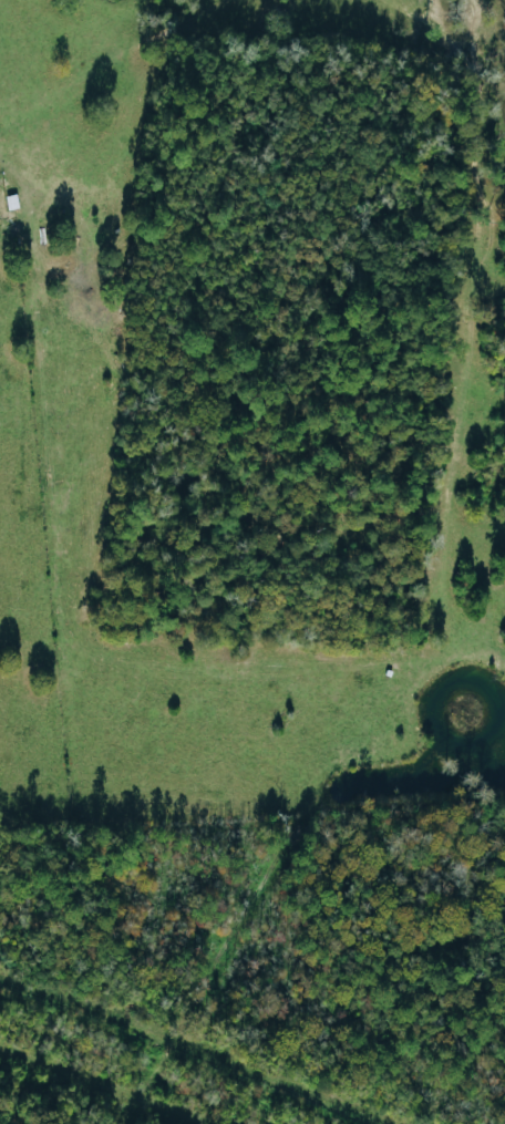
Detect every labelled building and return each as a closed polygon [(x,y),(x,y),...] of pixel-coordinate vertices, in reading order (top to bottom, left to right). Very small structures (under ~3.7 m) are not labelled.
[(5,196),(6,210),(18,210),(17,196),(5,196)]
